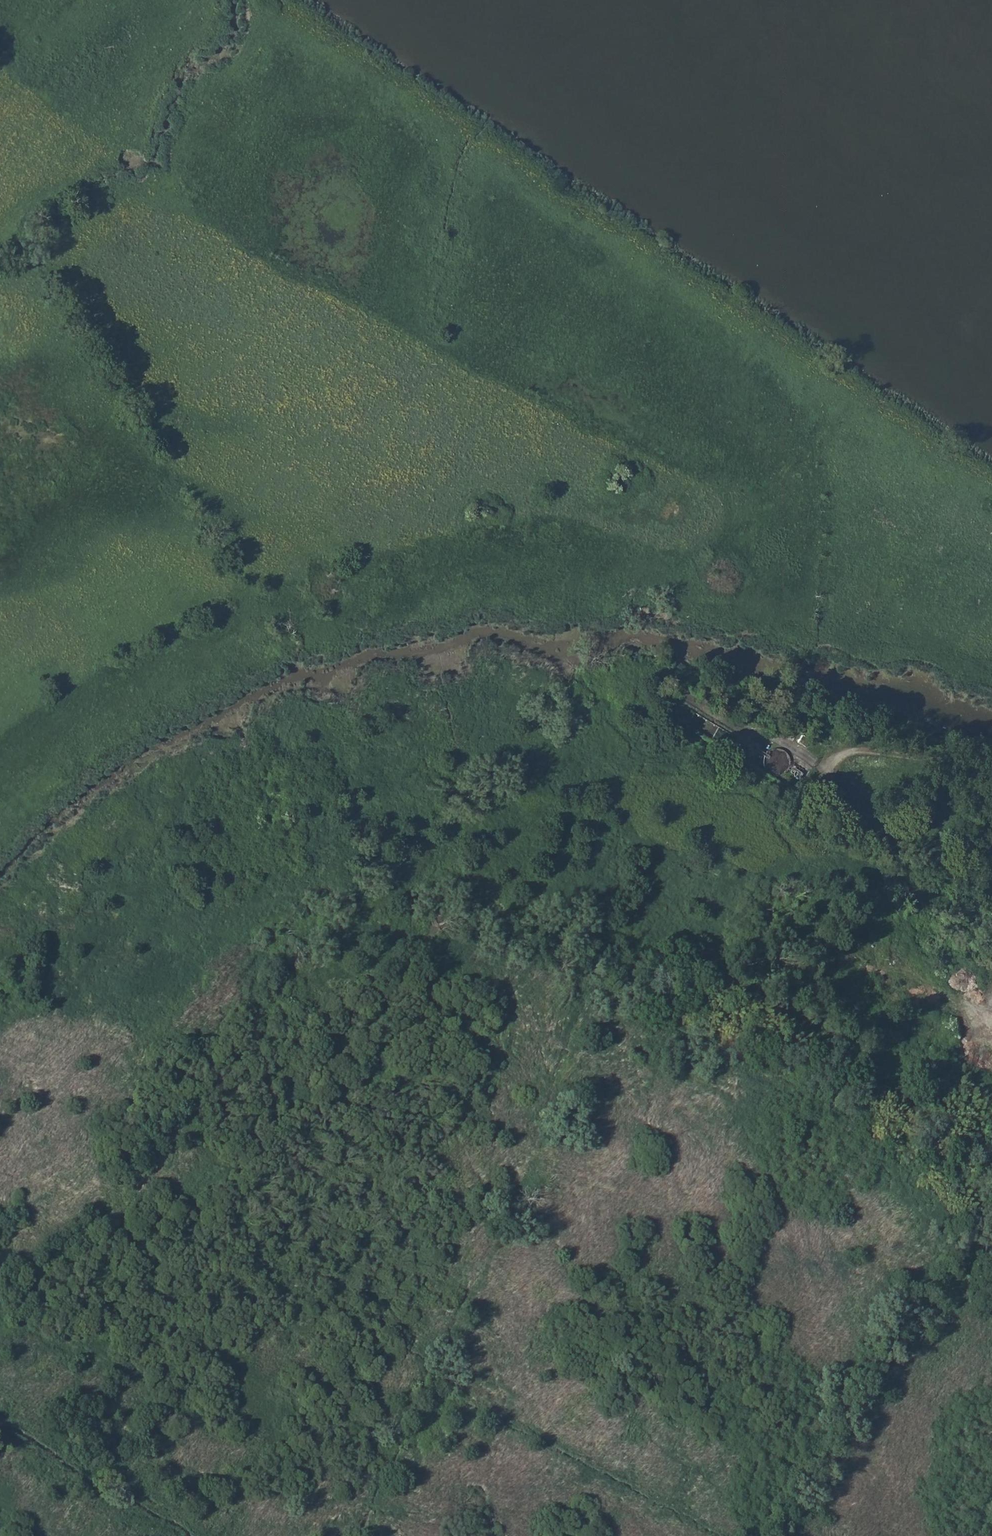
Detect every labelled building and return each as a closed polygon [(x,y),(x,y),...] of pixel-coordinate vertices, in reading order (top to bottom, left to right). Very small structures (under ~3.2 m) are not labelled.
[(813,749),(817,743),(809,737),(805,744),(813,749)]
